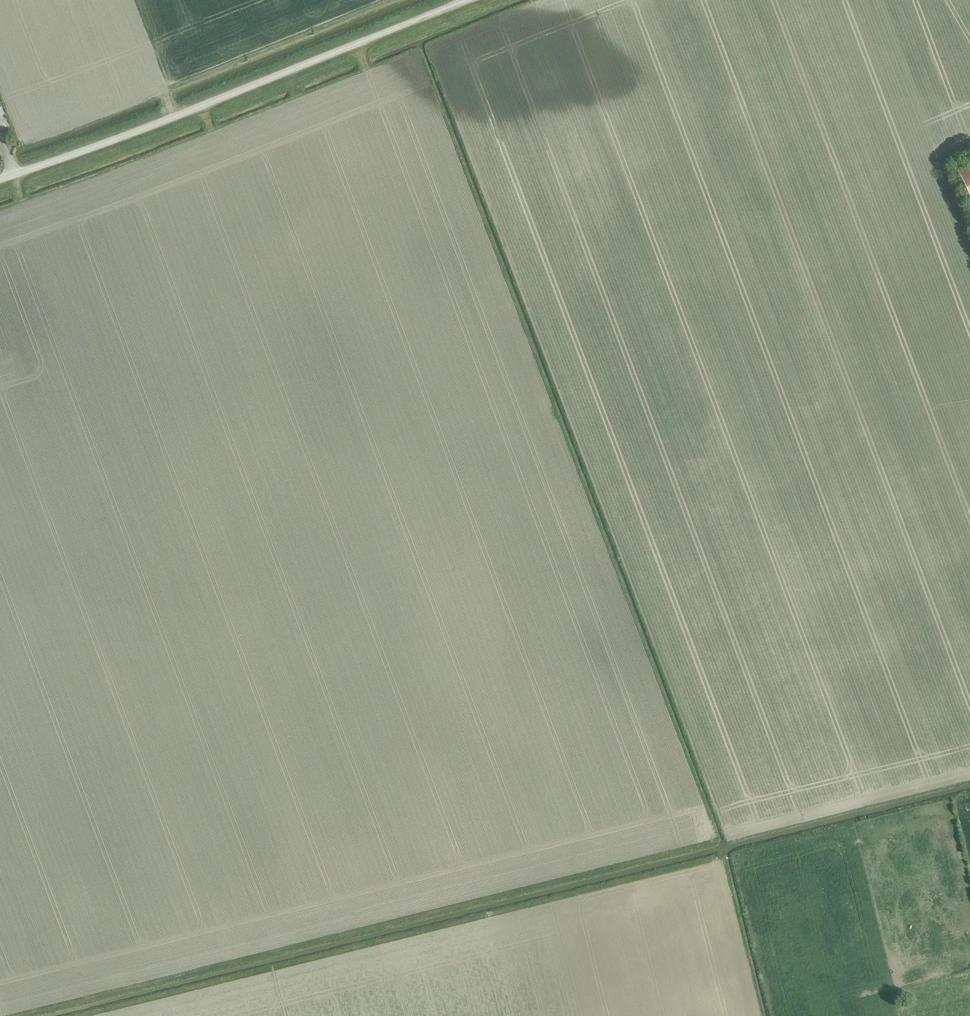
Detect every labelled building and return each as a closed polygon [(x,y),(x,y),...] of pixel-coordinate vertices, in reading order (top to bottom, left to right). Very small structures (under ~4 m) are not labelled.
[(955,171),(969,202),(969,164),(955,171)]
